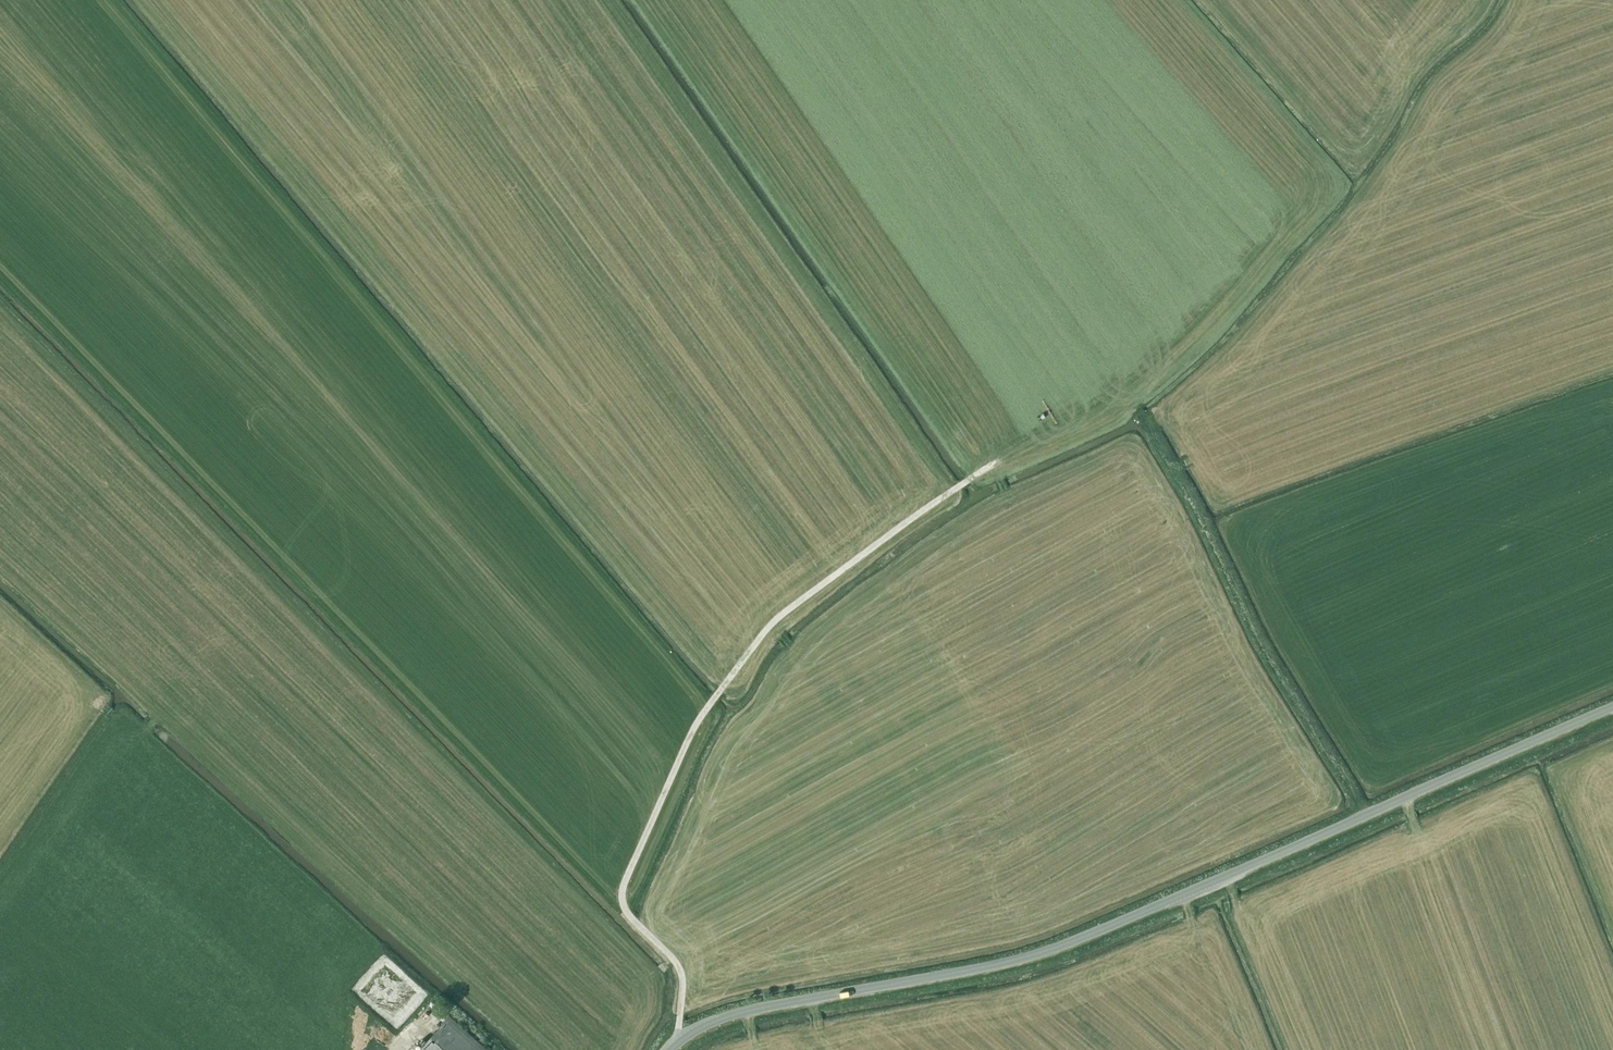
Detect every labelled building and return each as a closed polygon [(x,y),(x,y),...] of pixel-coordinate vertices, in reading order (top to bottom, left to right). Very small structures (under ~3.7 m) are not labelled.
[(449,1015),(418,1049),(488,1049),(449,1015)]
